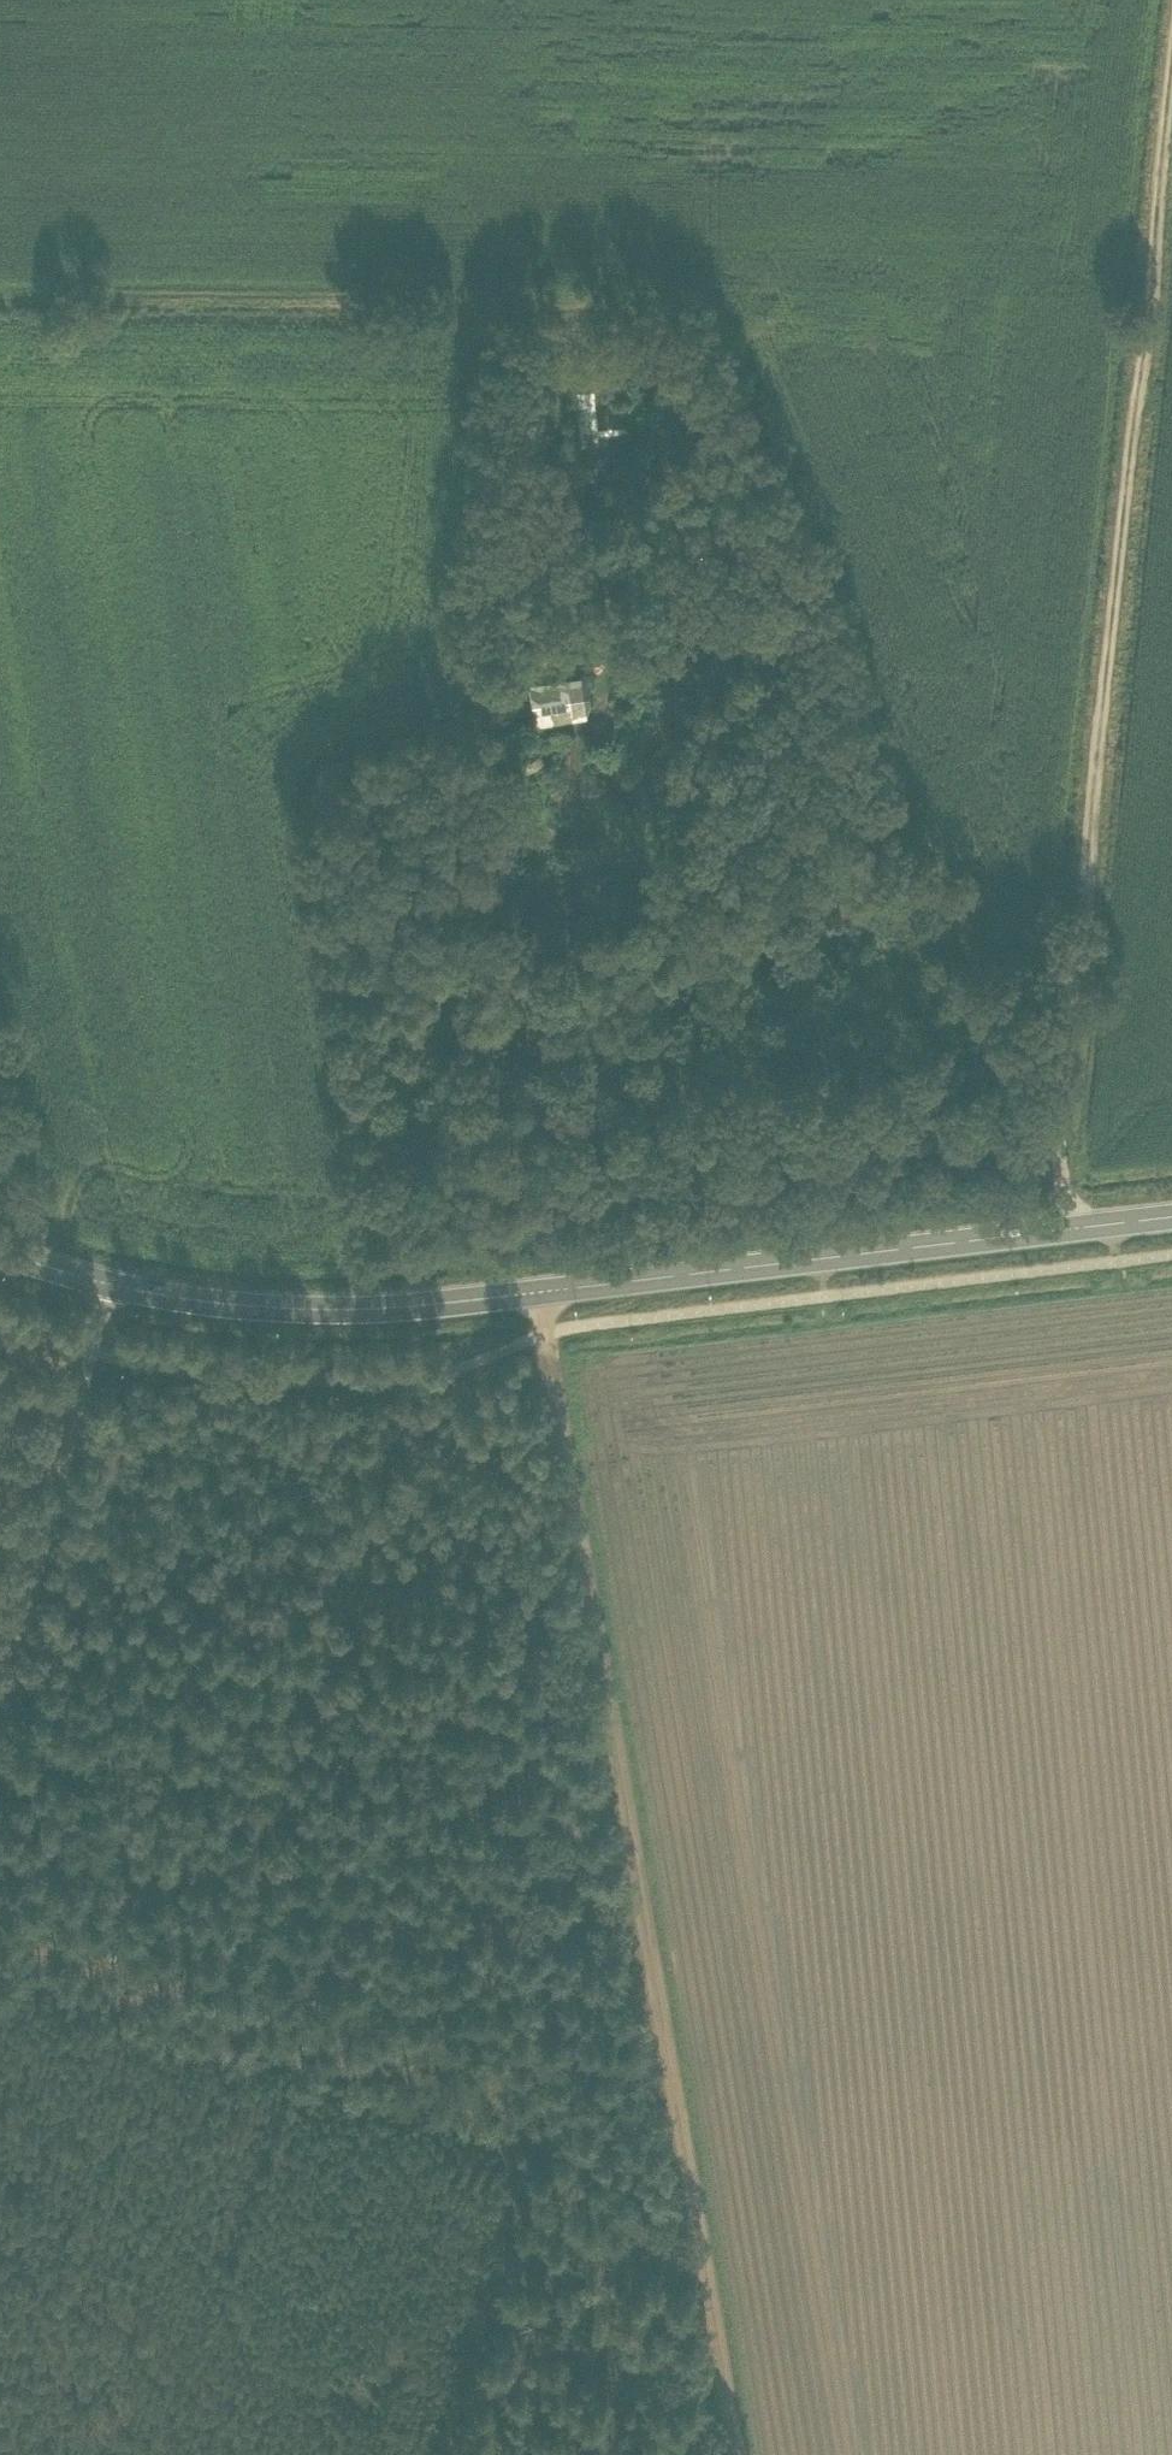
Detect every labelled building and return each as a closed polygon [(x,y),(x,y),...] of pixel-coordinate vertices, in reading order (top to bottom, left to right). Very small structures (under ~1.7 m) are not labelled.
[(564,685),(528,691),(534,724),(569,718),(564,685)]
